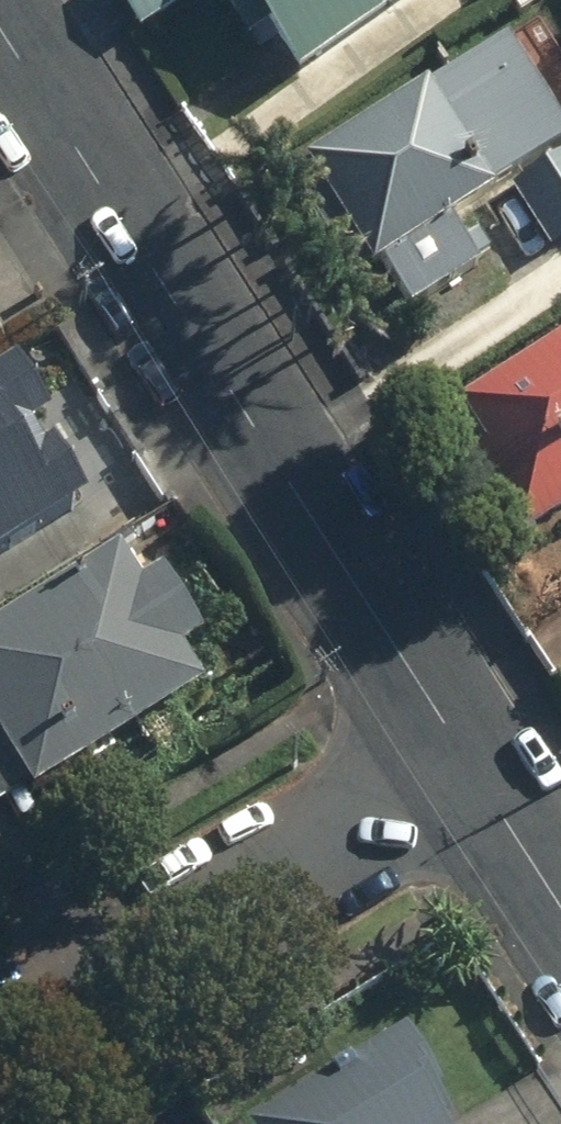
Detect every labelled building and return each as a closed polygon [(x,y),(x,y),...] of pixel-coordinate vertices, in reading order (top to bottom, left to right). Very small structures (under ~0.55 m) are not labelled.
[(135,41),(194,0),(106,0),(135,41)] [(291,86),(415,0),(194,0),(233,56),(258,39),(291,86)] [(299,170),(313,192),(299,201),(354,286),(377,271),(407,318),(494,262),(463,214),(498,191),(540,256),(560,243),(560,132),(505,45),(421,99),(417,93),(299,170)] [(513,551),(560,520),(560,341),(452,412),(482,458),(461,472),(513,551)] [(91,499),(57,444),(46,451),(32,429),(47,419),(12,363),(0,370),(0,555),(91,499)] [(0,622),(0,806),(21,793),(24,798),(191,695),(168,657),(195,641),(153,573),(133,585),(113,552),(0,622)] [(434,1097),(400,1044),(273,1123),(432,1123),(420,1106),(434,1097)]
